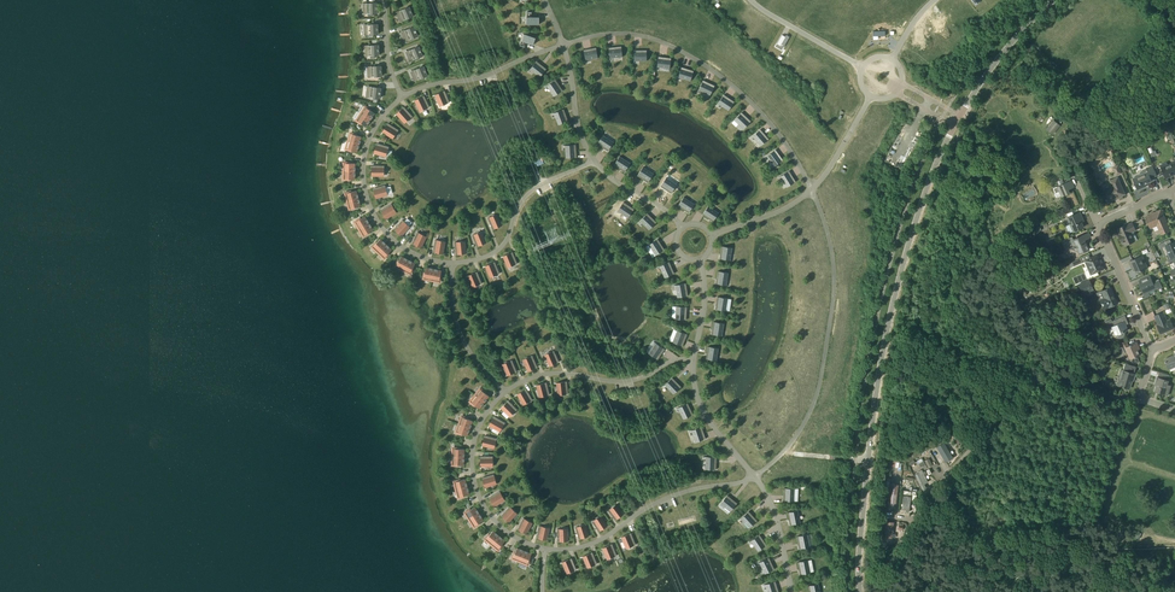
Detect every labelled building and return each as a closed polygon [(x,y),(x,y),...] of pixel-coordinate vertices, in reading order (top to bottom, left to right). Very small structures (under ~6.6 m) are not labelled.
[(961,0),(956,0),(954,1),(962,10),(967,7),(961,0)] [(377,13),(376,3),(364,4),(363,2),(364,6),(365,11),(363,15),(364,16),(364,14),(377,13)] [(396,10),(396,11),(399,14),(401,18),(401,23),(401,21),(413,16),(409,7),(397,12),(396,10)] [(532,17),(532,12),(527,12),(527,24),(539,24),(539,17),(532,17)] [(378,34),(377,24),(365,25),(364,23),(365,27),(366,32),(364,36),(365,36),(365,35),(378,34)] [(401,30),(404,34),(406,38),(406,43),(406,41),(417,36),(414,27),(402,31),(401,30)] [(533,45),(536,38),(524,34),(520,45),(524,47),(526,42),(533,45)] [(787,39),(780,34),(777,40),(784,45),(787,39)] [(378,55),(378,45),(366,46),(365,44),(366,48),(367,53),(365,57),(366,58),(366,56),(378,55)] [(406,50),(405,50),(409,53),(410,58),(411,63),(411,62),(411,61),(422,56),(418,46),(407,51),(406,50)] [(623,57),(621,46),(609,47),(610,61),(611,61),(610,57),(622,56),(622,57),(623,57)] [(598,58),(596,47),(584,50),(586,63),(586,59),(598,57),(598,58)] [(647,61),(647,50),(634,50),(634,63),(635,63),(634,60),(646,60),(646,61),(647,61)] [(670,69),(671,58),(658,56),(657,69),(658,66),(669,67),(669,69),(670,69)] [(540,77),(546,69),(537,61),(528,71),(529,71),(531,69),(540,76),(539,77),(540,77)] [(381,76),(380,66),(368,66),(368,65),(367,65),(369,69),(369,74),(368,78),(369,77),(381,76)] [(411,70),(410,70),(413,73),(415,78),(415,82),(416,82),(416,80),(427,76),(423,66),(412,71),(411,70)] [(690,81),(694,71),(682,67),(678,79),(678,80),(679,76),(690,80),(690,81)] [(554,96),(563,90),(556,80),(545,87),(548,85),(555,95),(554,96)] [(710,95),(715,85),(703,80),(698,92),(699,89),(710,94),(710,95)] [(381,88),(377,88),(368,87),(368,85),(369,89),(368,94),(366,98),(367,97),(379,98),(381,88)] [(441,106),(442,105),(443,106),(445,105),(445,104),(449,102),(445,91),(436,95),(436,96),(438,99),(441,106)] [(728,110),(734,102),(724,95),(717,105),(717,106),(719,103),(729,109),(728,110)] [(421,111),(422,110),(423,111),(425,110),(426,109),(430,107),(424,96),(416,100),(421,111)] [(360,113),(371,119),(375,113),(371,110),(371,109),(368,107),(367,108),(366,107),(362,114),(360,113)] [(409,119),(412,116),(404,107),(397,113),(405,123),(406,121),(407,122),(409,120),(409,119)] [(558,125),(568,121),(564,109),(551,114),(552,114),(555,113),(559,124),(558,124),(558,125)] [(743,129),(751,121),(742,112),(733,122),(735,119),(744,128),(743,129)] [(366,126),(371,119),(360,113),(361,114),(357,120),(359,121),(358,122),(362,125),(362,124),(366,126)] [(1054,120),(1046,130),(1053,135),(1060,125),(1054,120)] [(383,131),(393,138),(394,137),(395,137),(397,135),(396,133),(398,130),(388,123),(383,131)] [(761,146),(769,139),(760,129),(750,138),(751,138),(753,136),(761,145),(760,146),(761,146)] [(347,141),(359,144),(362,137),(357,135),(357,134),(353,133),(353,134),(351,134),(349,141),(347,140),(347,141)] [(603,135),(597,144),(608,151),(615,140),(613,143),(603,136),(603,135)] [(357,152),(359,144),(347,141),(349,141),(347,149),(348,149),(348,150),(352,152),(352,150),(357,152)] [(386,156),(386,154),(388,154),(388,152),(387,151),(389,147),(377,143),(374,153),(386,156)] [(566,158),(577,157),(576,145),(563,145),(563,146),(566,146),(567,157),(566,158)] [(774,166),(783,160),(776,149),(765,157),(768,155),(775,165),(774,166)] [(537,165),(544,164),(542,156),(530,159),(532,165),(537,164),(537,165)] [(620,156),(614,165),(625,172),(632,161),(631,161),(629,164),(619,157),(620,156)] [(355,171),(355,163),(350,163),(350,162),(346,162),(346,163),(345,163),(345,171),(343,171),(355,171)] [(1166,178),(1172,176),(1172,174),(1174,173),(1174,163),(1162,169),(1166,178)] [(1117,175),(1122,173),(1118,165),(1113,167),(1117,175)] [(1157,176),(1155,170),(1152,165),(1147,168),(1148,171),(1133,178),(1134,180),(1138,190),(1133,192),(1134,192),(1146,186),(1145,183),(1147,183),(1152,181),(1151,178),(1157,176)] [(385,171),(384,170),(384,166),(372,166),(372,175),(384,175),(384,174),(385,173),(385,171)] [(643,167),(637,176),(648,183),(655,172),(655,171),(653,174),(643,168),(643,167)] [(355,179),(355,171),(343,171),(345,171),(344,179),(346,179),(346,180),(350,180),(350,179),(355,179)] [(787,187),(796,182),(789,171),(778,178),(781,176),(787,186),(786,187),(787,187)] [(666,177),(661,186),(671,193),(678,182),(676,185),(666,179),(667,178),(666,177)] [(1113,186),(1103,191),(1106,199),(1106,201),(1107,200),(1108,202),(1125,194),(1118,177),(1110,181),(1113,186)] [(1071,180),(1064,183),(1062,179),(1056,182),(1058,186),(1053,188),(1056,193),(1055,194),(1056,197),(1061,195),(1061,196),(1069,193),(1068,190),(1074,187),(1071,180)] [(388,190),(386,189),(385,185),(373,188),(376,198),(388,194),(387,193),(388,192),(388,190)] [(347,201),(359,198),(357,190),(352,192),(351,190),(347,191),(348,193),(346,193),(348,201),(346,201),(347,201)] [(684,197),(678,206),(689,213),(696,202),(695,202),(694,205),(684,198),(684,197)] [(359,198),(347,201),(348,201),(350,208),(352,208),(352,209),(356,208),(356,207),(361,206),(359,198)] [(628,218),(634,209),(623,202),(616,213),(618,210),(628,217),(628,218)] [(395,207),(393,207),(391,204),(381,210),(386,218),(396,212),(395,210),(396,209),(395,207)] [(708,206),(702,215),(713,222),(720,211),(720,210),(718,213),(708,207),(709,206),(708,206)] [(1159,230),(1161,235),(1170,230),(1162,212),(1160,213),(1159,211),(1154,213),(1154,212),(1150,214),(1150,215),(1145,217),(1151,228),(1154,227),(1155,231),(1159,230)] [(1082,217),(1080,212),(1067,217),(1074,231),(1083,227),(1079,218),(1082,217)] [(649,230),(657,222),(648,213),(638,223),(639,223),(641,220),(650,229),(649,230)] [(492,215),(492,216),(488,218),(493,229),(501,226),(497,214),(495,215),(494,214),(492,215)] [(358,229),(369,223),(365,216),(361,219),(360,218),(356,220),(357,221),(356,222),(360,228),(358,229)] [(407,222),(405,223),(402,220),(394,229),(401,235),(409,226),(408,225),(408,224),(407,222)] [(369,223),(358,229),(359,230),(360,229),(364,235),(365,235),(366,236),(370,233),(369,232),(373,230),(369,223)] [(1125,242),(1126,245),(1134,241),(1130,233),(1136,230),(1133,223),(1127,225),(1119,229),(1121,234),(1119,235),(1120,238),(1122,243),(1125,242)] [(481,232),(480,232),(479,231),(476,232),(476,234),(472,235),(477,247),(486,243),(481,232)] [(422,233),(421,234),(417,232),(412,243),(421,247),(426,236),(425,236),(424,234),(422,233)] [(1079,253),(1088,250),(1084,240),(1091,237),(1089,233),(1073,239),(1072,236),(1061,241),(1064,248),(1075,244),(1079,253)] [(378,253),(386,244),(380,239),(377,242),(376,241),(373,245),(374,245),(373,246),(379,252),(377,253),(378,253)] [(655,255),(665,250),(658,239),(647,246),(650,244),(656,254),(655,255)] [(1174,256),(1174,242),(1172,243),(1170,239),(1164,242),(1165,246),(1171,258),(1174,256)] [(440,240),(440,241),(435,240),(433,252),(443,253),(445,241),(443,241),(443,240),(440,240)] [(459,241),(459,242),(455,242),(456,254),(465,253),(464,241),(463,241),(462,240),(459,241)] [(386,244),(378,253),(379,252),(385,257),(385,256),(386,257),(389,254),(388,253),(392,250),(386,244)] [(732,248),(722,246),(720,259),(733,261),(733,260),(729,260),(731,248),(732,248)] [(513,266),(513,265),(517,263),(513,252),(504,256),(508,267),(510,267),(511,267),(513,266)] [(1104,269),(1097,255),(1084,260),(1091,275),(1104,269)] [(403,271),(408,260),(401,256),(399,261),(398,260),(396,264),(397,264),(396,266),(403,269),(402,271),(403,271)] [(1134,266),(1137,273),(1148,268),(1143,256),(1129,262),(1131,267),(1134,266)] [(1071,268),(1082,262),(1081,258),(1069,263),(1071,268)] [(408,260),(403,271),(404,269),(410,273),(411,272),(412,272),(414,269),(413,268),(415,263),(408,260)] [(495,276),(496,275),(500,273),(495,262),(486,266),(491,277),(492,276),(493,277),(495,276)] [(665,278),(674,273),(669,262),(657,267),(657,268),(661,266),(665,277),(664,277),(665,278)] [(431,281),(434,269),(426,267),(425,272),(424,272),(423,276),(424,276),(424,278),(432,279),(431,281)] [(434,269),(431,281),(432,281),(432,279),(439,281),(440,280),(441,280),(442,276),(441,275),(442,270),(434,269)] [(728,273),(718,271),(716,284),(729,286),(729,285),(725,285),(727,273),(728,273)] [(478,286),(478,285),(482,283),(477,272),(468,276),(473,287),(474,286),(476,287),(478,286)] [(1153,282),(1152,279),(1150,275),(1139,280),(1140,284),(1139,284),(1142,291),(1145,290),(1146,293),(1158,288),(1159,289),(1163,287),(1159,279),(1153,282)] [(1094,291),(1091,283),(1089,279),(1078,284),(1084,296),(1094,291)] [(677,298),(688,296),(686,283),(673,285),(673,286),(676,285),(678,297),(677,297),(677,298)] [(1110,287),(1102,291),(1097,293),(1104,309),(1109,307),(1117,303),(1116,303),(1113,296),(1114,295),(1110,287)] [(728,298),(717,297),(715,309),(728,311),(725,310),(727,298),(728,299),(728,298)] [(675,319),(686,319),(687,307),(674,306),(677,306),(676,318),(675,318),(675,319)] [(1165,332),(1174,328),(1170,320),(1167,321),(1163,312),(1155,316),(1158,325),(1157,325),(1161,334),(1161,333),(1165,331),(1165,332)] [(1123,338),(1124,337),(1124,336),(1125,336),(1125,335),(1125,334),(1125,333),(1125,332),(1125,331),(1128,330),(1125,322),(1127,321),(1125,315),(1112,321),(1111,318),(1105,321),(1108,328),(1111,327),(1113,331),(1116,330),(1118,334),(1116,335),(1116,336),(1117,337),(1118,338),(1119,338),(1120,338),(1121,338),(1122,338),(1123,338)] [(724,323),(713,322),(711,334),(724,336),(721,335),(723,324),(724,324),(724,323)] [(683,346),(686,338),(687,334),(675,329),(675,330),(678,331),(674,342),(673,342),(683,346)] [(649,354),(658,360),(665,349),(654,342),(657,344),(650,354),(649,353),(649,354)] [(1134,358),(1137,356),(1139,355),(1136,348),(1139,347),(1136,342),(1129,345),(1129,346),(1122,348),(1124,353),(1127,352),(1130,359),(1134,357),(1134,358)] [(718,348),(708,346),(706,359),(719,361),(715,360),(717,348),(718,348)] [(559,362),(554,351),(550,352),(549,351),(547,352),(547,354),(545,354),(550,365),(546,367),(547,367),(559,362)] [(1169,369),(1174,366),(1174,355),(1164,359),(1169,369)] [(524,359),(528,370),(525,371),(525,372),(537,367),(532,356),(528,357),(527,356),(525,357),(525,359),(524,359)] [(505,362),(505,363),(503,364),(508,375),(504,376),(505,377),(517,371),(512,360),(508,362),(507,361),(505,362)] [(1104,364),(1098,362),(1097,366),(1098,367),(1096,374),(1103,376),(1106,366),(1104,366),(1104,364)] [(1121,375),(1120,380),(1118,380),(1116,385),(1118,385),(1129,389),(1136,366),(1125,363),(1123,371),(1122,370),(1121,370),(1121,371),(1120,371),(1119,372),(1119,373),(1119,374),(1120,374),(1120,375),(1121,375)] [(1168,381),(1170,375),(1166,374),(1164,378),(1163,378),(1163,379),(1157,377),(1156,382),(1158,382),(1155,391),(1168,395),(1171,386),(1167,384),(1169,381),(1168,381)] [(674,394),(681,387),(672,378),(663,387),(666,385),(674,393),(673,394),(674,394)] [(559,395),(560,395),(561,396),(563,395),(564,394),(568,394),(567,382),(554,383),(554,384),(557,383),(559,395)] [(540,397),(542,396),(543,397),(545,397),(545,396),(550,394),(547,383),(534,386),(537,385),(540,397)] [(476,396),(484,402),(489,396),(485,393),(486,392),(483,389),(482,390),(481,389),(476,396)] [(515,396),(518,394),(524,404),(525,404),(526,404),(528,403),(528,402),(532,400),(526,389),(515,396)] [(480,408),(484,402),(476,396),(471,402),(472,403),(471,404),(475,406),(476,405),(480,408)] [(499,410),(502,408),(510,416),(511,415),(513,415),(514,414),(514,412),(517,409),(508,401),(499,410)] [(683,419),(693,414),(688,403),(676,409),(679,408),(684,418),(683,419)] [(460,424),(470,428),(473,421),(468,419),(469,418),(464,416),(464,417),(463,417),(460,424)] [(488,428),(490,425),(500,431),(501,430),(502,430),(503,427),(503,426),(505,423),(494,417),(488,428)] [(467,435),(470,428),(460,424),(457,432),(458,432),(458,433),(462,435),(463,434),(467,435)] [(695,442),(705,439),(701,427),(689,431),(692,430),(696,441),(695,442)] [(496,444),(495,443),(497,439),(485,436),(481,448),(482,448),(483,445),(494,448),(494,446),(496,446),(496,444)] [(944,442),(937,447),(940,451),(946,462),(953,458),(947,447),(944,442)] [(453,456),(464,457),(464,449),(460,449),(460,448),(455,447),(455,449),(454,449),(453,456)] [(464,465),(464,457),(453,456),(453,464),(454,464),(454,466),(459,466),(459,465),(464,465)] [(494,461),(493,461),(493,456),(481,456),(481,470),(481,466),(493,466),(493,464),(494,464),(494,461)] [(705,469),(716,470),(716,457),(703,456),(703,457),(707,457),(706,469),(705,469)] [(929,458),(925,461),(928,468),(933,465),(929,458)] [(925,471),(923,472),(922,469),(918,471),(919,473),(917,474),(915,474),(920,484),(922,489),(926,487),(924,483),(928,481),(924,474),(926,473),(925,471)] [(496,483),(496,482),(497,481),(496,479),(495,478),(494,474),(482,478),(486,490),(485,487),(496,483)] [(457,489),(467,487),(465,479),(460,480),(460,479),(456,480),(456,481),(455,482),(457,489)] [(896,508),(900,485),(890,483),(887,507),(896,508)] [(469,494),(467,487),(457,489),(459,497),(460,497),(461,498),(465,497),(465,495),(469,494)] [(795,488),(784,488),(783,501),(797,501),(793,501),(793,489),(795,489),(795,488)] [(489,498),(494,506),(496,509),(494,506),(504,499),(504,498),(504,497),(503,495),(502,495),(499,491),(489,498)] [(730,511),(737,503),(727,495),(719,505),(719,506),(721,503),(731,510),(730,511)] [(905,511),(909,511),(911,497),(905,496),(904,496),(903,503),(902,509),(906,510),(905,511)] [(612,508),(608,510),(615,520),(626,512),(623,514),(616,505),(615,506),(613,505),(611,507),(612,508)] [(511,524),(508,521),(516,513),(515,512),(516,511),(514,509),(513,509),(509,506),(501,515),(511,524)] [(479,513),(475,507),(471,509),(470,508),(466,511),(467,512),(466,513),(470,519),(479,513)] [(798,510),(787,512),(790,525),(803,522),(799,523),(797,511),(798,511),(798,510)] [(749,528),(757,521),(749,511),(739,520),(742,518),(750,527),(749,528)] [(479,523),(483,520),(479,513),(470,519),(475,526),(476,525),(476,526),(480,524),(479,523)] [(596,519),(592,522),(599,532),(610,524),(606,526),(600,516),(599,517),(598,516),(596,518),(596,519)] [(527,531),(532,523),(530,522),(530,521),(528,519),(527,520),(523,518),(517,529),(529,535),(526,533),(527,531)] [(892,538),(893,521),(885,521),(884,537),(892,538)] [(579,526),(575,528),(579,539),(591,535),(588,536),(584,525),(583,525),(582,524),(580,525),(579,526)] [(544,527),(539,526),(537,538),(550,541),(550,540),(546,540),(549,528),(547,528),(547,526),(545,526),(544,527)] [(562,529),(557,529),(558,541),(571,541),(571,540),(567,541),(567,529),(565,529),(565,528),(562,528),(562,529)] [(492,544),(499,536),(493,531),(490,534),(489,534),(486,537),(487,538),(486,539),(492,544)] [(627,548),(628,548),(629,548),(632,547),(632,546),(636,544),(631,533),(619,538),(619,539),(622,537),(627,548)] [(807,534),(797,536),(799,549),(812,546),(808,547),(806,535),(807,535),(807,534)] [(758,551),(767,545),(760,535),(749,542),(752,540),(758,550),(758,551)] [(505,541),(499,536),(492,544),(498,549),(499,548),(500,549),(503,545),(502,544),(505,541)] [(612,544),(600,549),(600,550),(603,548),(608,559),(609,559),(610,559),(613,558),(613,557),(617,555),(612,544)] [(520,561),(524,551),(517,548),(515,552),(514,552),(512,556),(513,557),(513,558),(520,561)] [(530,558),(532,554),(524,551),(520,561),(528,564),(528,562),(529,563),(531,559),(530,558)] [(588,567),(590,567),(591,568),(593,567),(593,565),(597,564),(592,553),(580,558),(584,557),(588,567)] [(567,573),(569,573),(570,573),(572,572),(572,571),(576,569),(572,558),(559,563),(559,564),(563,562),(567,573)] [(765,574),(774,569),(769,558),(757,563),(757,564),(760,562),(766,573),(765,573),(765,574)] [(808,560),(797,562),(800,575),(813,572),(809,572),(807,561),(808,560)] [(775,581),(763,585),(766,584),(768,591),(778,591),(775,581)] [(808,586),(809,591),(819,591),(817,584),(818,584),(808,586)]
